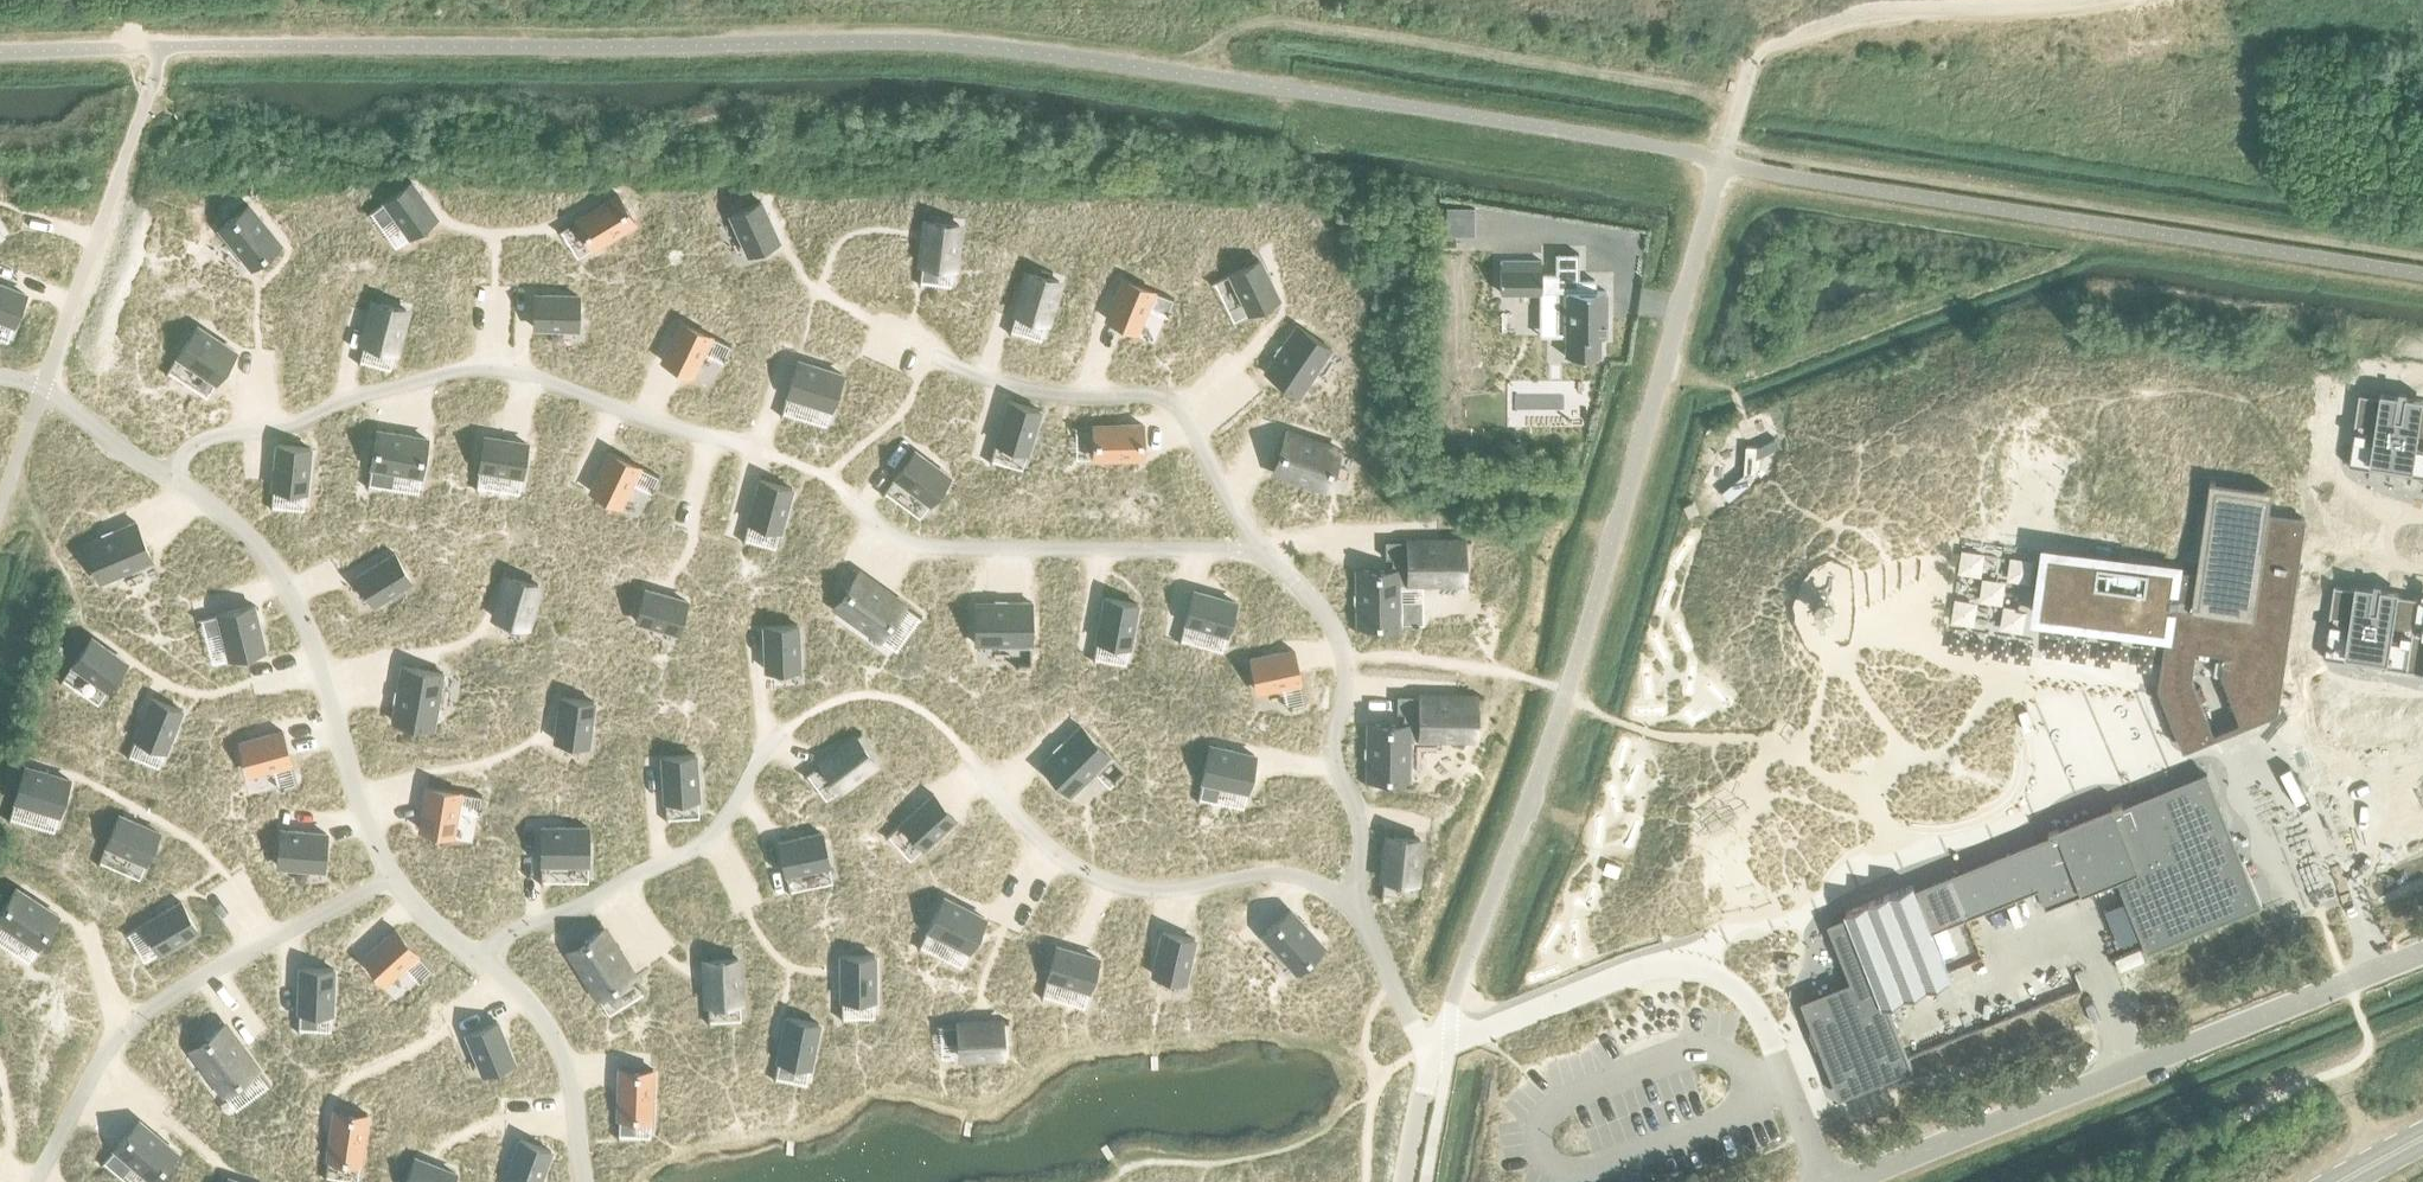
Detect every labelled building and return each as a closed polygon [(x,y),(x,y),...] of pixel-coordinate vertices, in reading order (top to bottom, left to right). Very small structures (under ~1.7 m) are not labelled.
[(436,217),(410,181),(384,200),(410,236),(436,217)] [(618,194),(576,220),(592,248),(635,222),(618,194)] [(760,201),(731,215),(749,254),(778,241),(760,201)] [(248,204),(220,228),(252,267),(280,244),(248,204)] [(958,223),(926,220),(922,263),(954,266),(958,223)] [(1555,287),(1554,335),(1565,335),(1565,355),(1599,356),(1599,335),(1606,335),(1606,290),(1595,290),(1595,279),(1578,279),(1578,252),(1555,252),(1555,273),(1541,273),(1541,260),(1500,260),(1499,292),(1541,292),(1541,287),(1555,287)] [(1259,259),(1229,274),(1248,313),(1278,298),(1259,259)] [(1028,271),(1015,313),(1046,322),(1058,281),(1028,271)] [(1123,278),(1106,319),(1136,331),(1148,302),(1152,290),(1123,278)] [(15,324),(26,294),(0,284),(0,318),(15,324)] [(535,294),(534,327),(578,327),(579,296),(535,294)] [(375,301),(364,344),(395,352),(406,309),(375,301)] [(710,334),(681,321),(663,360),(692,374),(710,334)] [(1332,349),(1297,325),(1265,370),(1299,394),(1332,349)] [(198,327),(178,356),(216,381),(236,352),(198,327)] [(799,361),(788,395),(831,408),(842,375),(799,361)] [(2357,392),(2349,465),(2370,467),(2378,395),(2357,392)] [(2378,395),(2370,467),(2392,470),(2400,398),(2378,395)] [(2400,398),(2392,470),(2413,472),(2421,400),(2400,398)] [(1009,400),(996,442),(1027,452),(1039,409),(1009,400)] [(2413,472),(2422,473),(2422,400),(2421,400),(2413,472)] [(1142,424),(1093,425),(1094,458),(1144,456),(1142,424)] [(428,439),(376,430),(370,465),(422,474),(428,439)] [(1287,431),(1273,471),(1326,488),(1339,449),(1287,431)] [(528,443),(484,436),(479,467),(523,474),(528,443)] [(310,447),(278,443),(273,487),(305,491),(310,447)] [(914,451),(895,477),(930,503),(949,477),(914,451)] [(596,480),(591,491),(619,505),(639,466),(610,452),(596,479),(596,480)] [(761,479),(748,521),(780,530),(791,488),(761,479)] [(2140,630),(2166,634),(2162,664),(2159,686),(2161,693),(2163,692),(2168,704),(2185,746),(2199,740),(2258,717),(2277,710),(2305,519),(2269,513),(2273,489),(2210,480),(2197,573),(2077,556),(2047,551),(2038,615),(2090,622),(2090,627),(2140,634),(2140,630)] [(136,521),(85,543),(101,582),(152,560),(136,521)] [(1392,569),(1356,570),(1356,625),(1399,625),(1398,583),(1464,582),(1463,540),(1385,541),(1385,558),(1392,558),(1392,569)] [(394,551),(357,576),(375,603),(411,577),(394,551)] [(904,605),(859,572),(835,606),(880,639),(904,605)] [(539,587),(508,578),(495,619),(526,628),(539,587)] [(2335,585),(2325,657),(2347,660),(2356,588),(2335,585)] [(2356,588),(2347,660),(2369,662),(2377,591),(2356,588)] [(644,589),(635,620),(678,632),(687,601),(644,589)] [(1193,590),(1184,621),(1227,633),(1236,603),(1193,590)] [(2377,591),(2369,662),(2390,665),(2399,594),(2377,591)] [(2399,594),(2390,665),(2412,668),(2420,596),(2399,594)] [(2412,668),(2422,669),(2422,597),(2420,596),(2412,668)] [(1137,603),(1105,597),(1097,640),(1129,646),(1137,603)] [(1031,602),(975,601),(975,644),(1031,644),(1031,602)] [(253,604),(218,613),(230,658),(264,649),(253,604)] [(796,625),(764,626),(766,670),(799,668),(796,625)] [(91,637),(72,663),(107,689),(126,663),(91,637)] [(1294,650),(1251,658),(1257,690),(1287,684),(1300,681),(1294,650)] [(443,673),(402,665),(392,720),(433,728),(443,673)] [(1367,723),(1366,778),(1408,779),(1409,737),(1475,738),(1476,696),(1397,695),(1396,712),(1403,712),(1403,723),(1367,723)] [(152,697),(136,739),(165,751),(182,710),(152,697)] [(562,697),(556,741),(587,745),(594,702),(562,697)] [(1110,755),(1080,725),(1040,764),(1070,794),(1110,755)] [(252,739),(240,742),(248,773),(291,762),(282,730),(252,738),(252,739)] [(857,736),(821,761),(839,788),(875,762),(857,736)] [(1209,745),(1202,780),(1247,790),(1254,755),(1209,745)] [(694,753),(662,755),(665,800),(697,798),(694,753)] [(26,767),(16,800),(59,813),(69,780),(26,767)] [(1909,1057),(1888,1003),(1951,978),(1932,931),(1956,921),(2038,888),(2046,907),(2082,892),(2083,892),(2116,879),(2118,879),(2145,945),(2147,951),(2258,907),(2262,905),(2238,848),(2223,809),(2208,773),(2124,806),(2122,801),(2048,831),(2050,836),(1943,879),(1926,886),(1915,890),(1913,884),(1877,898),(1846,910),(1849,917),(1831,924),(1854,980),(1804,1001),(1818,1035),(1822,1044),(1826,1043),(1845,1087),(1888,1069),(1891,1077),(1914,1068),(1909,1057)] [(428,786),(420,829),(452,835),(457,804),(459,792),(428,786)] [(955,817),(934,793),(901,823),(922,847),(955,817)] [(119,815),(106,845),(146,862),(159,832),(119,815)] [(586,827),(541,827),(541,862),(586,862),(586,827)] [(282,830),(279,865),(324,869),(327,833),(282,830)] [(822,833),(779,842),(785,873),(828,864),(822,833)] [(1414,881),(1418,839),(1387,835),(1383,878),(1414,881)] [(1622,864),(1606,857),(1600,871),(1616,878),(1622,864)] [(0,916),(0,922),(40,948),(60,917),(17,889),(0,916)] [(943,897),(927,929),(968,950),(985,918),(943,897)] [(180,899),(143,924),(162,951),(198,925),(180,899)] [(2018,900),(2000,907),(2006,921),(2023,914),(2018,900)] [(1324,946),(1289,908),(1262,933),(1296,971),(1324,946)] [(417,951),(396,928),(363,957),(384,981),(417,951)] [(585,940),(569,951),(599,997),(634,975),(604,928),(585,940)] [(1163,931),(1152,974),(1184,981),(1194,939),(1163,931)] [(1056,946),(1048,977),(1089,989),(1098,958),(1056,946)] [(874,955),(842,955),(842,998),(874,998),(874,955)] [(738,958),(706,959),(708,1003),(740,1001),(738,958)] [(2068,964),(2016,984),(2023,1004),(2075,984),(2068,964)] [(333,968),(301,967),(299,1011),(331,1012),(333,968)] [(1963,1016),(1938,1026),(1943,1039),(1968,1029),(1967,1025),(1963,1016)] [(787,1017),(778,1059),(810,1066),(819,1023),(787,1017)] [(497,1021),(467,1033),(484,1074),(514,1062),(497,1021)] [(1003,1053),(1001,1021),(959,1023),(960,1055),(1003,1053)] [(256,1068),(224,1024),(190,1049),(222,1093),(256,1068)] [(651,1118),(653,1069),(620,1068),(618,1117),(651,1118)] [(332,1114),(325,1163),(357,1168),(364,1119),(332,1114)] [(138,1120),(115,1148),(154,1181),(177,1153),(138,1120)] [(506,1180),(511,1181),(539,1181),(551,1150),(522,1139),(506,1180)] [(406,1181),(452,1181),(456,1173),(415,1158),(406,1181)]
